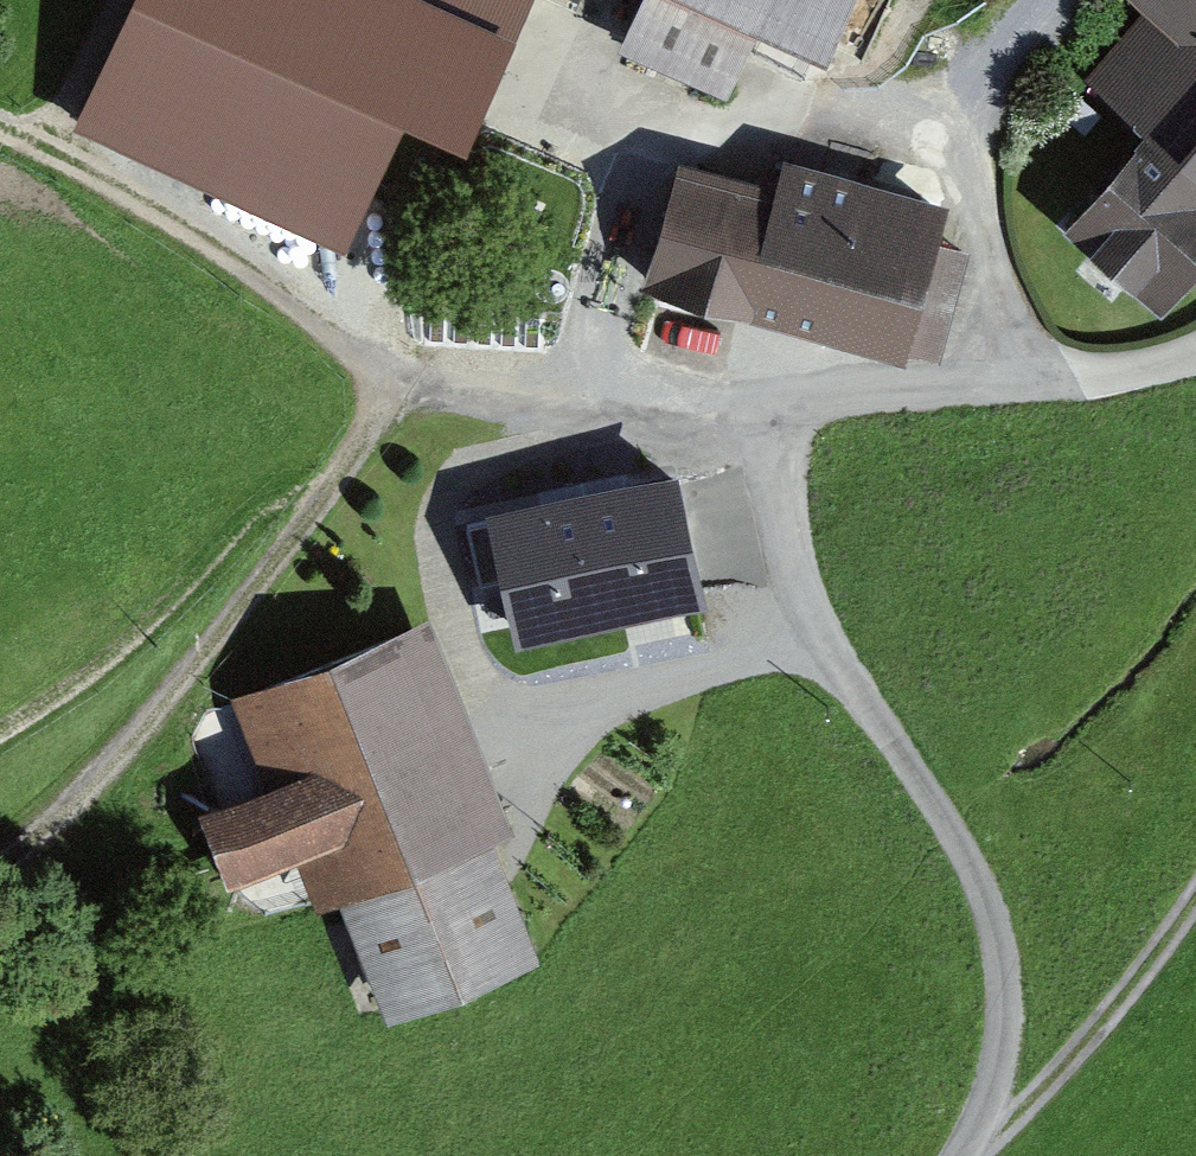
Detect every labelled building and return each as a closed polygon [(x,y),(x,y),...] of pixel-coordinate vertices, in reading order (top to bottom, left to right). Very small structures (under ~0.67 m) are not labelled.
[(82,102),(341,215),(401,79),(466,107),(513,0),(127,0),(82,102)] [(840,0),(642,0),(628,28),(733,79),(765,12),(822,38),(840,0)] [(1146,4),(1092,67),(1195,157),(1195,0),(1142,0),(1146,4)] [(1163,298),(1195,259),(1195,163),(1141,117),(1061,212),(1163,298)] [(940,232),(950,193),(792,151),(785,177),(680,149),(644,282),(950,364),(982,243),(940,232)] [(665,457),(496,504),(532,633),(701,587),(665,457)] [(522,817),(431,599),(236,681),(273,770),(213,795),(241,862),(294,840),(318,898),(352,884),(402,1003),(547,943),(498,827),(522,817)]
